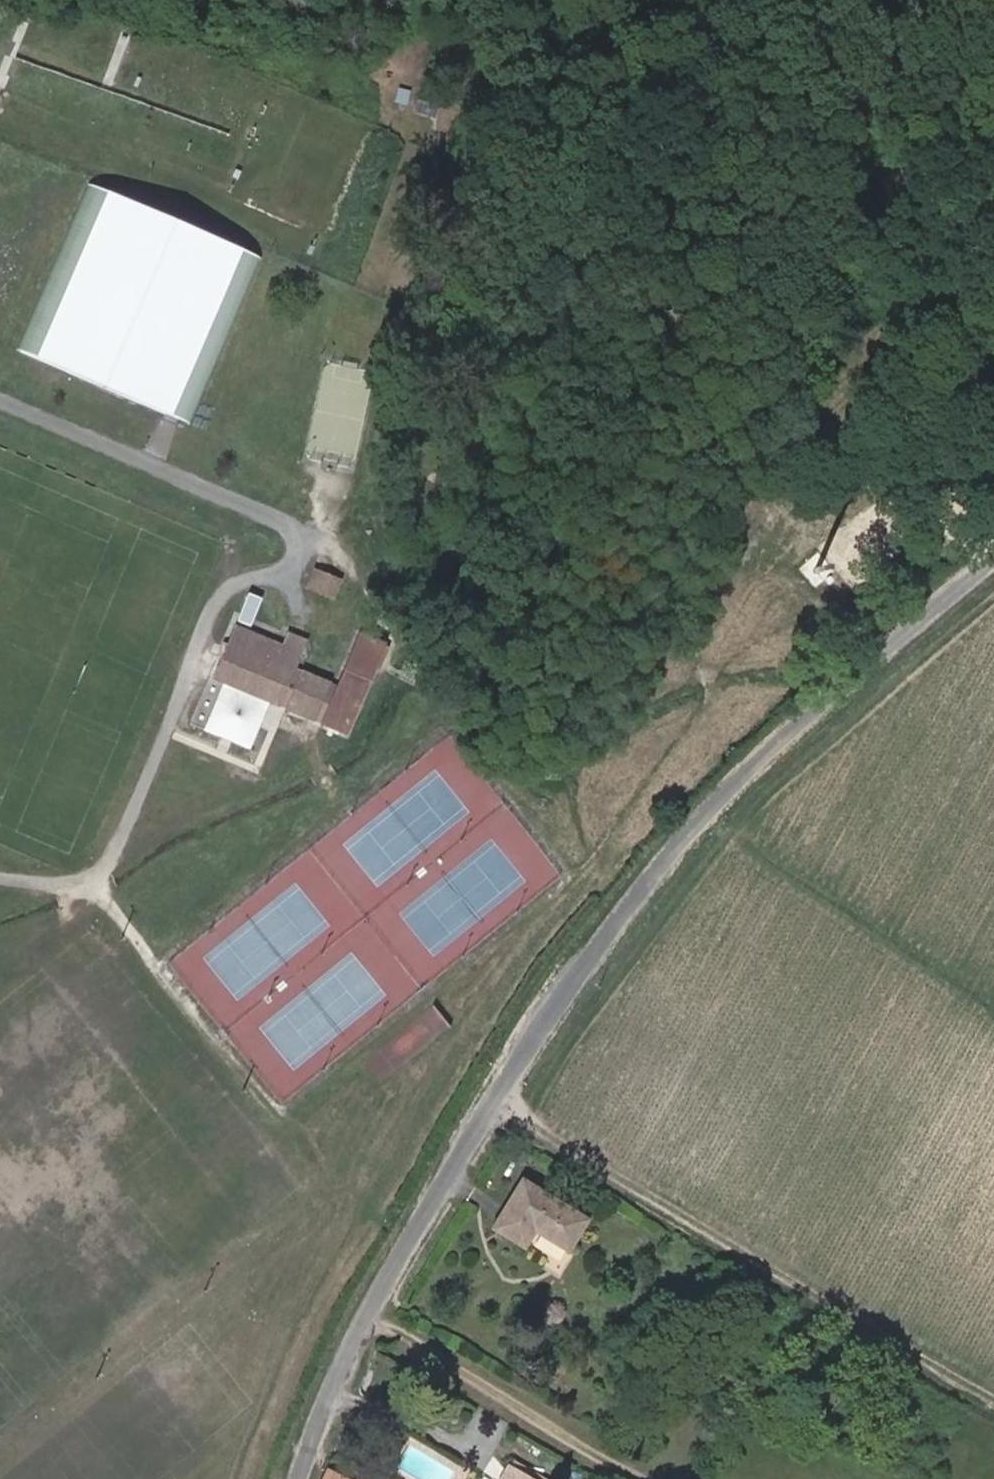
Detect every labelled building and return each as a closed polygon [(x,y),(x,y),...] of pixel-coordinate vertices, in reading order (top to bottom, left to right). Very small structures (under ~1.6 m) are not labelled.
[(413,91),(402,88),(399,101),(410,103),(413,91)] [(264,264),(92,186),(16,352),(189,429),(264,264)] [(340,578),(319,569),(312,585),(333,594),(340,578)] [(256,625),(265,596),(252,591),(242,620),(256,625)] [(282,644),(236,625),(214,678),(348,733),(386,646),(360,634),(337,686),(295,668),(308,640),(287,631),(282,644)] [(198,705),(193,722),(208,726),(213,709),(198,705)] [(569,1249),(586,1220),(523,1182),(495,1228),(525,1247),(536,1230),(569,1249)] [(328,1469),(323,1478),(347,1478),(328,1469)] [(509,1470),(504,1478),(525,1478),(509,1470)]
